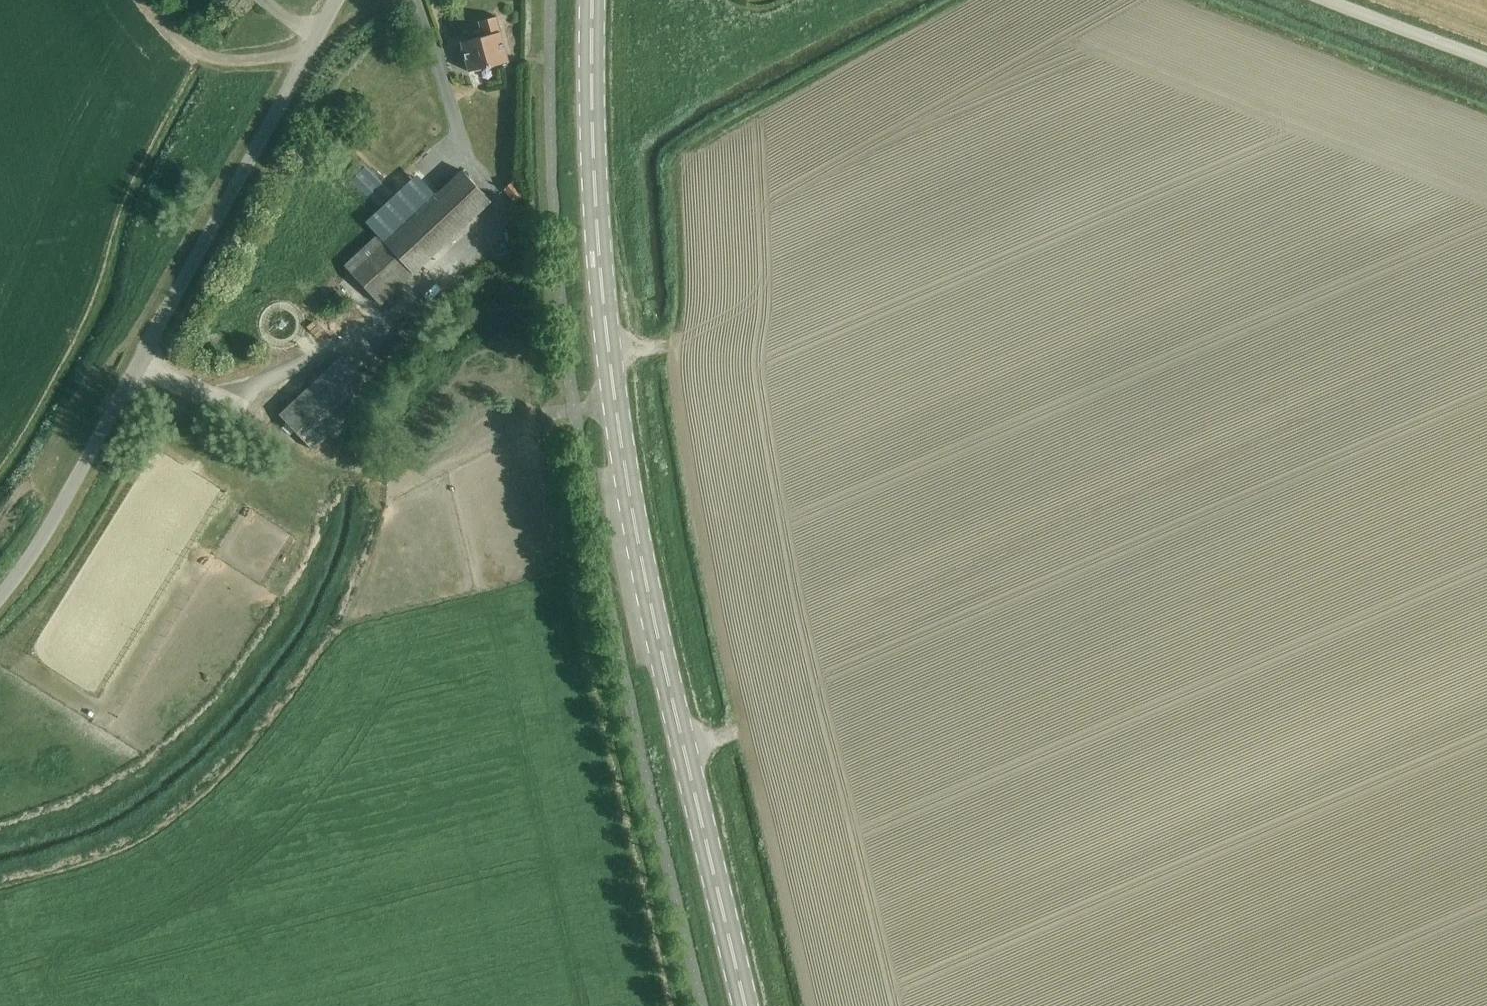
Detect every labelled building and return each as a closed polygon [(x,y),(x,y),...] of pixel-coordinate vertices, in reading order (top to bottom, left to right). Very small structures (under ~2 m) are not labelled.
[(478,34),(456,40),(464,70),(504,59),(497,29),(493,15),(475,20),(478,34)] [(377,206),(396,189),(369,159),(350,176),(377,206)] [(487,200),(459,169),(384,238),(377,230),(341,264),(377,303),(487,200)] [(509,179),(500,188),(512,201),(521,192),(509,179)] [(346,348),(282,408),(316,444),(380,383),(346,348)]
